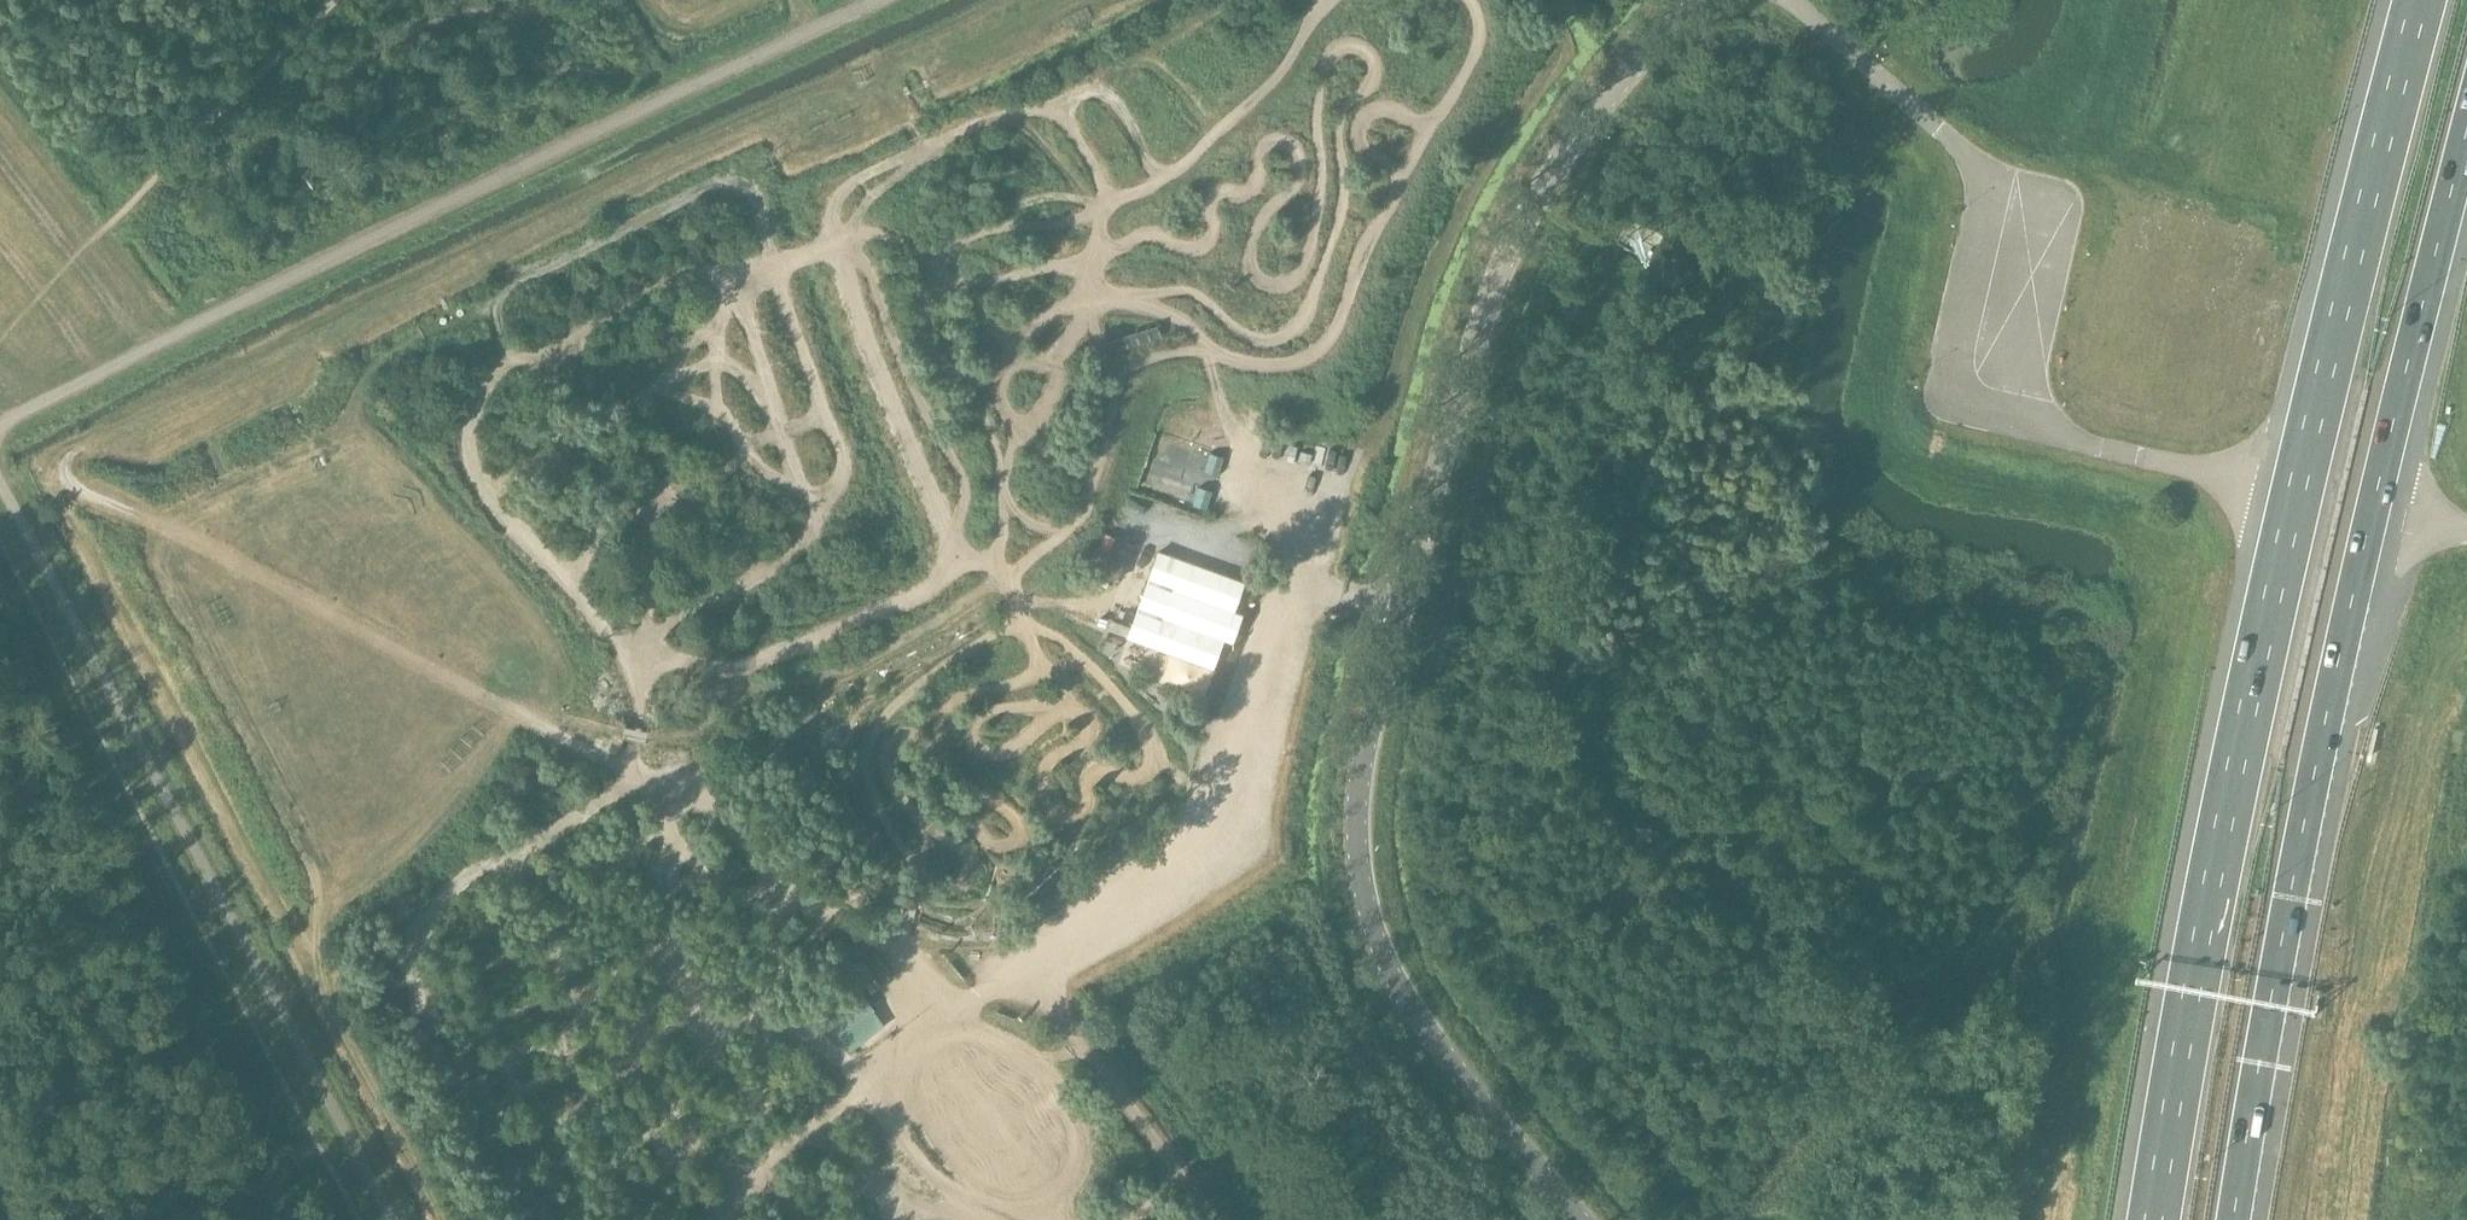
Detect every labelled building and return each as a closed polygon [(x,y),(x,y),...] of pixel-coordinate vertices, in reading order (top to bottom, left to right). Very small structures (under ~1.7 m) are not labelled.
[(1209,506),(1222,469),(1203,462),(1190,498),(1209,506)] [(1129,633),(1128,636),(1129,637),(1212,667),(1222,640),(1218,638),(1229,608),(1233,610),(1243,582),(1158,552),(1129,633)] [(826,1026),(847,1055),(882,1030),(860,1001),(826,1026)]
